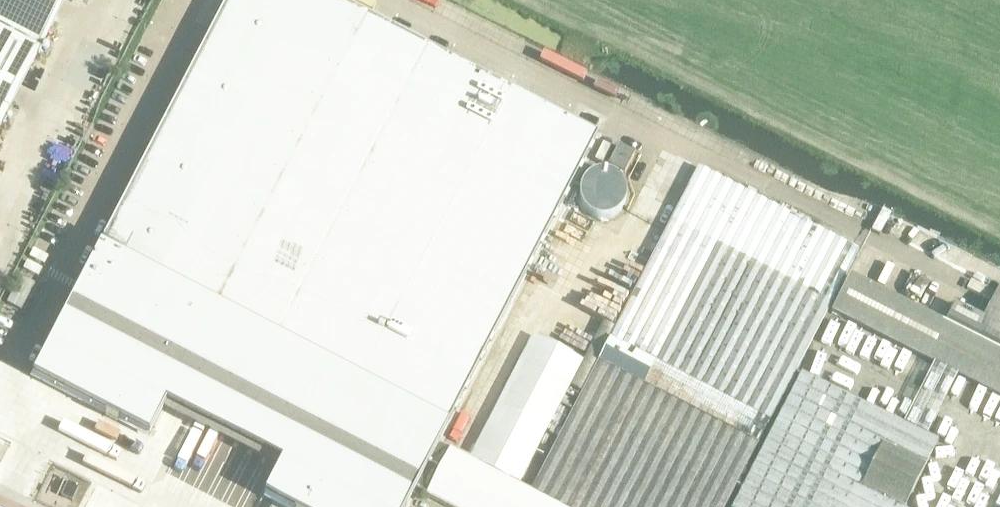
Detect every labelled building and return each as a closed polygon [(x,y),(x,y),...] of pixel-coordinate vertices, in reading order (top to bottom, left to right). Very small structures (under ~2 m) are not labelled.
[(62,0),(0,0),(0,120),(62,0)] [(97,253),(33,375),(149,435),(166,403),(281,463),(264,495),(286,506),(406,506),(415,489),(427,495),(426,496),(447,506),(725,506),(757,444),(769,421),(858,250),(698,167),(597,362),(531,491),(470,459),(439,443),(598,135),(336,0),(227,0),(97,253)] [(618,146),(608,166),(624,174),(635,154),(618,146)] [(631,188),(601,164),(575,196),(605,220),(631,188)] [(831,311),(999,397),(999,285),(982,320),(954,305),(943,324),(849,276),(831,311)] [(582,360),(533,335),(470,459),(520,484),(582,360)] [(938,440),(801,372),(732,506),(904,506),(938,440)] [(78,487),(68,482),(61,496),(72,501),(78,487)]
